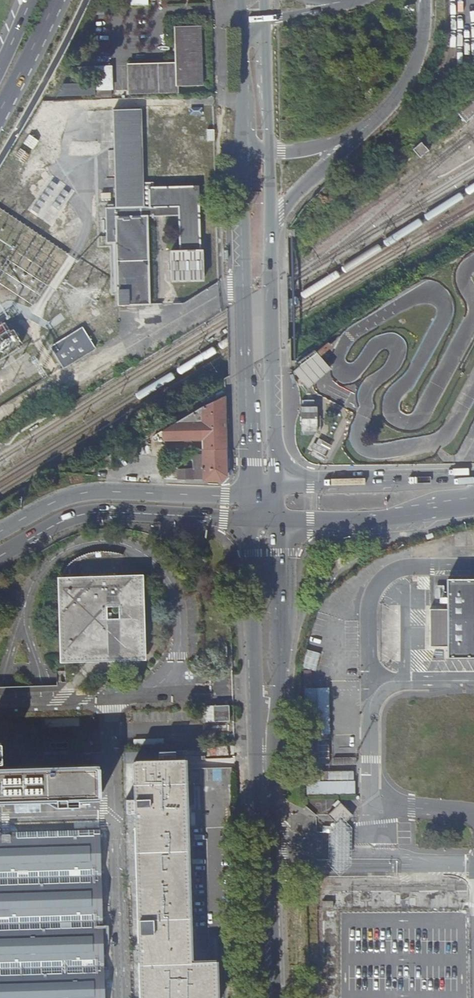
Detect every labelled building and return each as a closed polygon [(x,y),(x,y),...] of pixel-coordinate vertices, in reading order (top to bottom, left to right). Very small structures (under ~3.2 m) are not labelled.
[(127,65),(128,93),(178,92),(178,86),(202,85),(200,26),(175,27),(176,62),(176,64),(127,65)] [(95,66),(96,98),(111,97),(110,66),(95,66)] [(63,85),(58,95),(94,94),(94,84),(63,85)] [(468,124),(473,119),(473,100),(459,113),(468,124)] [(114,110),(114,139),(116,207),(114,207),(114,204),(107,204),(107,208),(106,208),(106,243),(117,242),(118,305),(150,304),(147,216),(166,216),(174,216),(179,215),(179,220),(180,251),(171,251),(171,281),(203,281),(202,250),(200,250),(198,187),(153,188),(153,182),(143,183),(141,110),(114,110)] [(29,135),(23,144),(33,150),(39,141),(29,135)] [(423,144),(413,152),(421,161),(431,153),(423,144)] [(14,157),(24,164),(30,155),(20,148),(14,157)] [(0,325),(0,360),(24,347),(9,320),(0,325)] [(53,347),(65,367),(96,348),(84,328),(53,347)] [(316,354),(295,371),(309,388),(330,370),(316,354)] [(162,439),(162,441),(203,440),(203,450),(202,450),(202,455),(193,455),(194,469),(177,470),(177,466),(163,466),(164,479),(221,481),(226,476),(226,475),(226,450),(224,397),(201,407),(191,413),(162,432),(155,436),(156,436),(157,437),(158,437),(158,438),(158,439),(159,440),(162,439)] [(318,407),(301,407),(301,433),(318,433),(318,407)] [(328,441),(316,435),(308,450),(320,457),(328,441)] [(142,576),(54,579),(56,662),(143,659),(142,576)] [(447,580),(447,598),(447,604),(447,609),(429,609),(430,646),(448,647),(448,658),(473,658),(473,580),(447,580)] [(306,794),(355,794),(355,780),(319,781),(317,688),(311,689),(310,671),(303,671),(306,794)] [(226,711),(211,711),(213,727),(227,726),(226,711)] [(99,798),(98,787),(102,787),(102,776),(98,776),(98,765),(15,768),(13,731),(0,731),(0,801),(99,798)] [(132,764),(140,997),(217,997),(215,960),(190,961),(184,759),(138,760),(136,760),(134,761),(133,762),(133,763),(132,764)] [(339,826),(345,820),(352,815),(340,802),(327,814),(334,821),(339,826)] [(0,832),(0,997),(105,997),(99,829),(0,832)]
